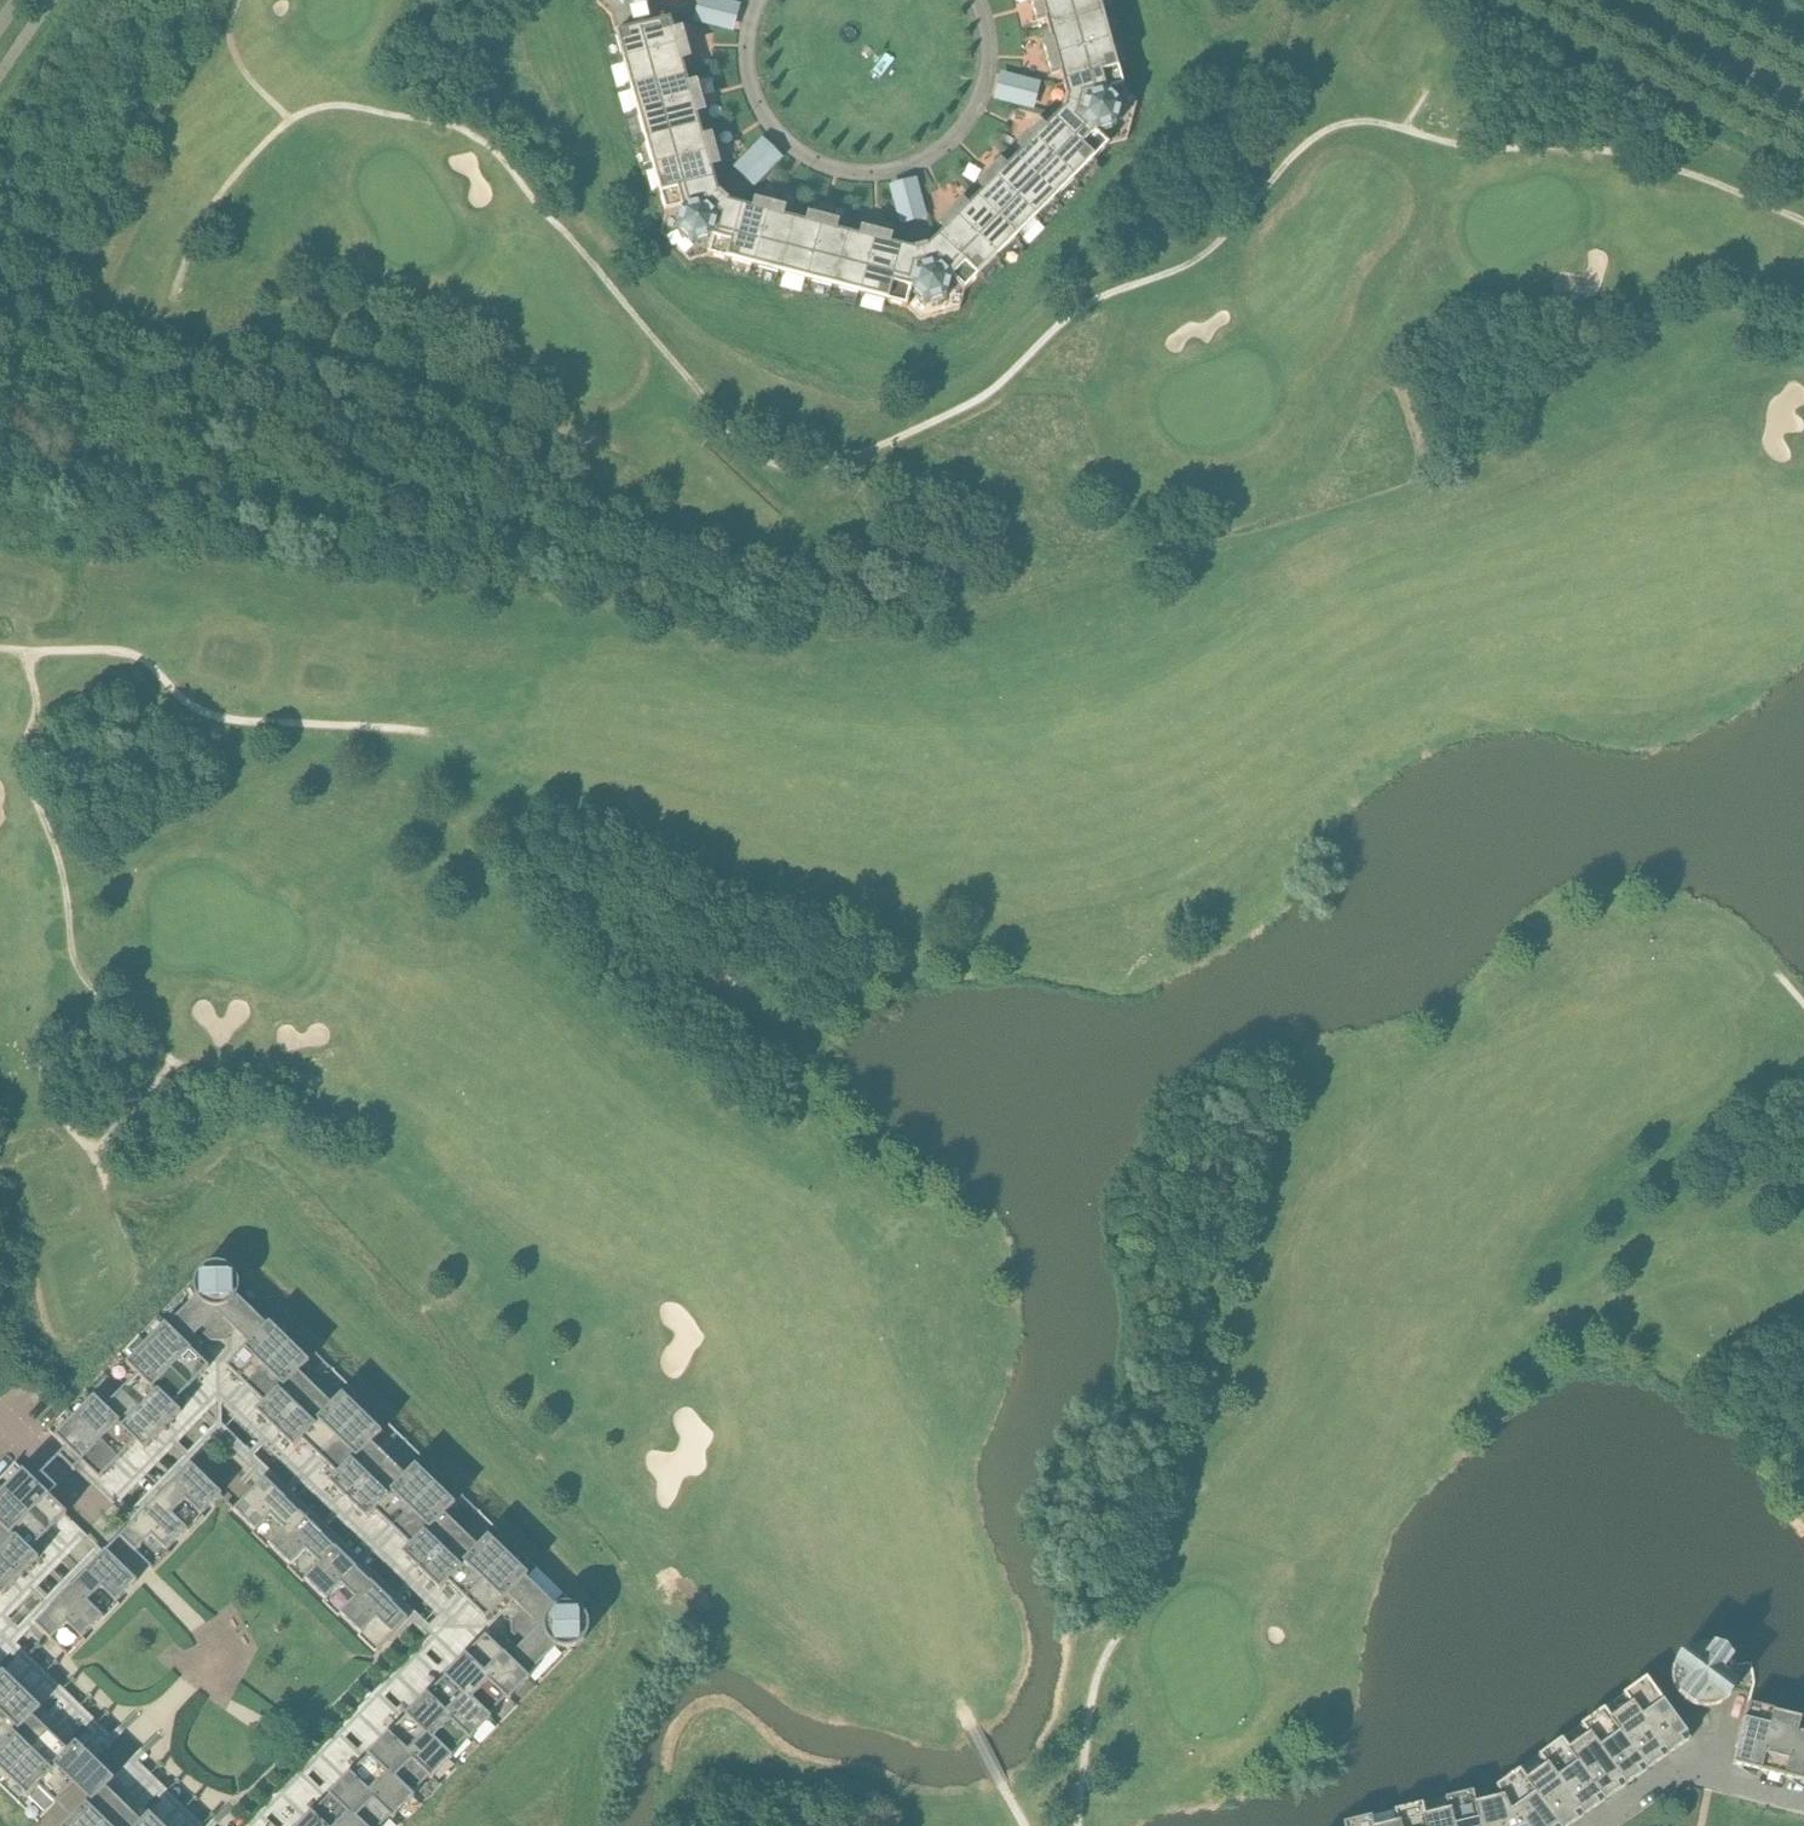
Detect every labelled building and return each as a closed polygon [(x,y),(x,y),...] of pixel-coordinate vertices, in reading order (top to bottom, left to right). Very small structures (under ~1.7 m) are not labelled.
[(597,3),(610,16),(649,7),(650,0),(598,0),(597,3)] [(731,31),(738,4),(724,0),(696,0),(690,20),(731,31)] [(1037,22),(1046,20),(1049,31),(1103,16),(1099,0),(1056,0),(1032,7),(1037,22)] [(1043,44),(1047,60),(1111,42),(1103,16),(1049,31),(1052,41),(1043,44)] [(687,45),(683,29),(674,31),(671,20),(616,35),(623,62),(687,45)] [(1047,60),(1051,75),(1060,73),(1064,87),(1119,72),(1111,42),(1047,60)] [(631,89),(685,73),(683,63),(691,61),(687,45),(623,62),(631,89)] [(991,100),(1033,108),(1038,79),(996,72),(991,100)] [(1067,98),(1066,104),(1132,121),(1137,102),(1124,88),(1119,72),(1064,87),(1067,98)] [(689,85),(685,73),(631,89),(638,116),(702,98),(697,82),(689,85)] [(706,114),(702,98),(638,116),(645,142),(700,127),(697,116),(706,114)] [(1132,121),(1066,104),(1064,109),(1056,118),(1097,158),(1109,146),(1127,141),(1132,121)] [(1040,122),(1028,133),(1075,180),(1097,158),(1056,118),(1046,128),(1040,122)] [(716,151),(712,135),(703,138),(700,127),(645,142),(653,169),(716,151)] [(1075,180),(1028,133),(1017,145),(1023,151),(1015,159),(1056,199),(1075,180)] [(730,167),(751,187),(781,156),(759,136),(730,167)] [(721,167),(716,151),(653,169),(661,199),(716,183),(712,169),(721,167)] [(1001,161),(989,173),(1037,219),(1056,199),(1015,159),(1007,167),(1001,161)] [(1017,239),(1037,219),(989,173),(978,184),(984,191),(976,199),(1017,239)] [(884,183),(895,224),(924,217),(913,175),(884,183)] [(661,199),(665,214),(661,233),(675,247),(723,199),(719,195),(716,183),(661,199)] [(738,206),(727,203),(723,199),(675,247),(690,261),(707,256),(724,261),(738,206)] [(962,200),(951,212),(998,258),(1017,239),(976,199),(969,207),(962,200)] [(752,209),(738,206),(724,261),(754,268),(771,204),(755,200),(752,209)] [(786,209),(771,204),(754,268),(781,275),(795,220),(784,217),(786,209)] [(951,212),(939,224),(946,230),(936,240),(976,280),(998,258),(951,212)] [(781,275),(807,282),(824,218),(808,214),(806,223),(795,220),(781,275)] [(840,222),(824,218),(807,282),(833,289),(847,234),(837,231),(840,222)] [(833,289),(861,296),(877,232),(861,228),(859,237),(847,234),(833,289)] [(893,236),(877,232),(861,296),(891,304),(905,249),(891,245),(893,236)] [(927,249),(922,250),(940,316),(959,310),(964,292),(976,280),(936,240),(927,249)] [(940,316),(922,250),(916,252),(905,249),(891,304),(907,308),(920,321),(940,316)] [(208,1368),(218,1359),(217,1264),(213,1264),(209,1265),(206,1266),(203,1269),(200,1271),(197,1275),(196,1278),(195,1282),(193,1282),(192,1281),(157,1317),(156,1317),(208,1368)] [(220,1264),(217,1264),(218,1359),(228,1368),(279,1316),(278,1315),(277,1316),(241,1280),(240,1282),(239,1281),(237,1278),(235,1274),(233,1271),(230,1268),(226,1266),(223,1264),(220,1264)] [(228,1368),(247,1387),(297,1334),(296,1333),(296,1334),(280,1318),(280,1317),(279,1316),(228,1368)] [(190,1387),(208,1368),(156,1317),(155,1319),(139,1336),(139,1335),(138,1336),(190,1387)] [(299,1336),(297,1334),(247,1387),(264,1403),(265,1405),(316,1353),(315,1352),(298,1336),(299,1336)] [(120,1354),(120,1355),(172,1406),(173,1405),(190,1387),(138,1336),(136,1338),(137,1338),(121,1355),(120,1354)] [(275,1430),(283,1422),(334,1370),(333,1369),(332,1369),(317,1354),(316,1353),(265,1405),(264,1403),(256,1412),(275,1430)] [(173,1405),(172,1406),(120,1355),(118,1356),(119,1357),(104,1372),(103,1372),(103,1373),(163,1431),(181,1413),(173,1405)] [(335,1371),(334,1370),(283,1422),(275,1430),(294,1449),(302,1440),(301,1439),(351,1387),(350,1386),(335,1371)] [(86,1389),(85,1390),(138,1441),(136,1443),(144,1451),(163,1431),(103,1373),(101,1374),(86,1390),(86,1389)] [(302,1440),(319,1457),(370,1405),(369,1404),(369,1405),(352,1388),(353,1388),(351,1387),(301,1439),(302,1440)] [(119,1460),(136,1443),(138,1441),(85,1390),(84,1392),(68,1409),(68,1408),(67,1409),(119,1460)] [(371,1406),(370,1405),(319,1457),(337,1474),(338,1476),(389,1423),(388,1422),(387,1423),(371,1407),(371,1406)] [(74,1471),(82,1463),(100,1480),(119,1460),(67,1409),(66,1410),(66,1411),(50,1428),(49,1428),(47,1430),(49,1431),(67,1448),(59,1456),(74,1471)] [(348,1501),(356,1493),(407,1441),(406,1440),(405,1440),(390,1425),(389,1423),(338,1476),(337,1474),(329,1483),(348,1501)] [(408,1442),(407,1441),(356,1493),(348,1501),(367,1520),(375,1512),(374,1510),(425,1458),(424,1457),(423,1458),(408,1442)] [(374,1510),(375,1512),(393,1529),(443,1476),(442,1475),(442,1476),(425,1460),(426,1459),(425,1458),(374,1510)] [(48,1533),(67,1513),(50,1496),(57,1488),(42,1473),(35,1481),(17,1464),(15,1462),(13,1464),(14,1465),(0,1479),(0,1487),(48,1533)] [(170,1486),(157,1499),(187,1530),(189,1533),(205,1517),(202,1514),(222,1494),(190,1463),(169,1485),(170,1486)] [(445,1478),(443,1476),(393,1529),(410,1545),(412,1547),(462,1495),(461,1494),(444,1478),(445,1478)] [(265,1478),(264,1479),(234,1510),(255,1530),(252,1533),(268,1548),(270,1545),(269,1544),(299,1513),(286,1500),(286,1499),(265,1478)] [(30,1552),(31,1551),(48,1533),(0,1487),(0,1523),(30,1552)] [(421,1572),(429,1564),(480,1512),(479,1511),(478,1511),(463,1496),(462,1495),(412,1547),(410,1545),(402,1554),(421,1572)] [(156,1499),(137,1518),(135,1520),(136,1521),(120,1537),(153,1570),(170,1553),(168,1550),(187,1530),(157,1499),(156,1499)] [(480,1512),(429,1564),(421,1572),(440,1590),(448,1582),(447,1581),(497,1529),(496,1528),(481,1513),(480,1512)] [(300,1513),(299,1513),(269,1544),(270,1545),(290,1564),(287,1567),(303,1582),(306,1580),(305,1579),(335,1548),(321,1534),(322,1533),(300,1513)] [(13,1570),(21,1578),(39,1559),(31,1551),(30,1552),(0,1523),(0,1557),(13,1570)] [(447,1581),(448,1582),(466,1599),(516,1547),(515,1546),(498,1530),(499,1530),(497,1529),(447,1581)] [(335,1547),(335,1548),(305,1579),(306,1580),(325,1599),(323,1601),(338,1617),(341,1614),(340,1613),(370,1582),(356,1569),(357,1568),(335,1547)] [(517,1548),(516,1547),(466,1599),(484,1617),(535,1565),(534,1564),(534,1565),(517,1549),(517,1548)] [(137,1581),(106,1550),(85,1572),(86,1573),(72,1586),(102,1617),(105,1620),(120,1604),(117,1602),(137,1581)] [(13,1570),(0,1557),(0,1595),(2,1597),(21,1578),(13,1570)] [(484,1617),(494,1627),(589,1626),(589,1622),(588,1619),(586,1615),(584,1612),(581,1609),(578,1607),(575,1605),(571,1604),(571,1603),(572,1602),(536,1567),(536,1566),(535,1565),(484,1617)] [(358,1636),(375,1653),(408,1619),(392,1603),(392,1602),(371,1581),(370,1582),(340,1613),(341,1614),(361,1633),(358,1636)] [(51,1608),(35,1624),(69,1657),(86,1640),(83,1637),(102,1617),(72,1586),(71,1586),(50,1607),(51,1608)] [(494,1627),(484,1637),(537,1688),(538,1687),(537,1687),(573,1651),(572,1649),(572,1648),(576,1647),(579,1645),(582,1643),(584,1640),(586,1637),(588,1634),(589,1630),(589,1626),(494,1627)] [(536,1690),(537,1688),(484,1637),(465,1657),(518,1708),(519,1707),(518,1707),(535,1689),(536,1690)] [(1700,1643),(1709,1707),(1714,1706),(1718,1705),(1721,1703),(1723,1702),(1726,1700),(1730,1696),(1733,1691),(1735,1686),(1737,1681),(1737,1676),(1737,1670),(1736,1667),(1735,1663),(1732,1658),(1729,1654),(1725,1650),(1721,1647),(1716,1644),(1711,1643),(1705,1642),(1700,1643)] [(1672,1677),(1672,1680),(1673,1685),(1675,1689),(1678,1694),(1681,1698),(1685,1701),(1689,1704),(1694,1706),(1696,1707),(1700,1708),(1704,1708),(1709,1707),(1700,1643),(1695,1644),(1690,1645),(1686,1648),(1682,1651),(1679,1654),(1676,1658),(1674,1663),(1673,1667),(1672,1672),(1672,1677)] [(465,1657),(446,1677),(498,1728),(500,1727),(499,1726),(516,1709),(517,1709),(518,1708),(465,1657)] [(15,1698),(23,1690),(3,1672),(0,1675),(0,1713),(15,1698)] [(497,1729),(498,1728),(446,1677),(427,1697),(479,1747),(480,1746),(497,1728),(497,1729)] [(1645,1677),(1623,1693),(1668,1755),(1690,1739),(1672,1714),(1674,1713),(1657,1690),(1656,1691),(1645,1677)] [(15,1698),(0,1713),(0,1749),(32,1716),(33,1717),(41,1708),(23,1690),(15,1698)] [(1623,1693),(1602,1708),(1647,1770),(1668,1755),(1623,1693)] [(427,1697),(408,1716),(460,1767),(461,1766),(478,1748),(478,1749),(479,1747),(427,1697)] [(1774,1709),(1748,1702),(1743,1720),(1742,1720),(1735,1747),(1736,1748),(1732,1765),(1759,1771),(1774,1709)] [(1626,1785),(1647,1770),(1602,1708),(1581,1723),(1626,1785)] [(1776,1709),(1774,1709),(1759,1771),(1784,1778),(1800,1715),(1798,1715),(1798,1718),(1775,1712),(1776,1709)] [(1800,1715),(1784,1778),(1803,1783),(1803,1716),(1800,1715)] [(33,1717),(32,1716),(0,1749),(0,1786),(51,1734),(33,1717)] [(459,1768),(460,1767),(408,1716),(389,1736),(441,1787),(442,1786),(442,1785),(459,1768)] [(1581,1723),(1560,1739),(1605,1801),(1626,1785),(1581,1723)] [(0,1786),(1,1787),(2,1787),(18,1803),(19,1804),(70,1752),(68,1751),(51,1734),(0,1786)] [(389,1736),(369,1756),(422,1807),(423,1806),(422,1805),(440,1787),(440,1788),(441,1787),(389,1736)] [(1584,1816),(1605,1801),(1560,1739),(1539,1754),(1584,1816)] [(70,1752),(19,1804),(20,1805),(36,1820),(36,1821),(38,1823),(40,1822),(39,1821),(75,1785),(90,1800),(104,1785),(107,1789),(116,1780),(97,1762),(96,1761),(76,1742),(68,1751),(70,1752)] [(1518,1769),(1559,1825),(1570,1825),(1584,1816),(1539,1754),(1518,1769)] [(402,1825),(403,1825),(420,1807),(421,1808),(422,1807),(369,1756),(350,1776),(402,1825)] [(1518,1769),(1496,1785),(1516,1825),(1559,1825),(1518,1769)] [(331,1795),(362,1825),(402,1825),(350,1776),(331,1795)] [(124,1805),(107,1789),(104,1785),(90,1800),(65,1825),(104,1825),(124,1805)] [(1496,1785),(1471,1791),(1480,1825),(1516,1825),(1496,1785)] [(1446,1797),(1453,1825),(1480,1825),(1471,1791),(1446,1797)] [(331,1795),(311,1815),(322,1825),(362,1825),(331,1795)] [(1446,1797),(1421,1803),(1426,1825),(1453,1825),(1446,1797)] [(1395,1809),(1399,1825),(1426,1825),(1421,1803),(1395,1809)] [(124,1805),(104,1825),(140,1825),(143,1823),(142,1822),(124,1805)] [(1395,1809),(1370,1816),(1372,1825),(1399,1825),(1395,1809)] [(142,1822),(143,1823),(140,1825),(162,1825),(150,1814),(142,1822)] [(301,1825),(322,1825),(311,1815),(301,1825)] [(1344,1825),(1372,1825),(1370,1816),(1343,1822),(1344,1825)]
